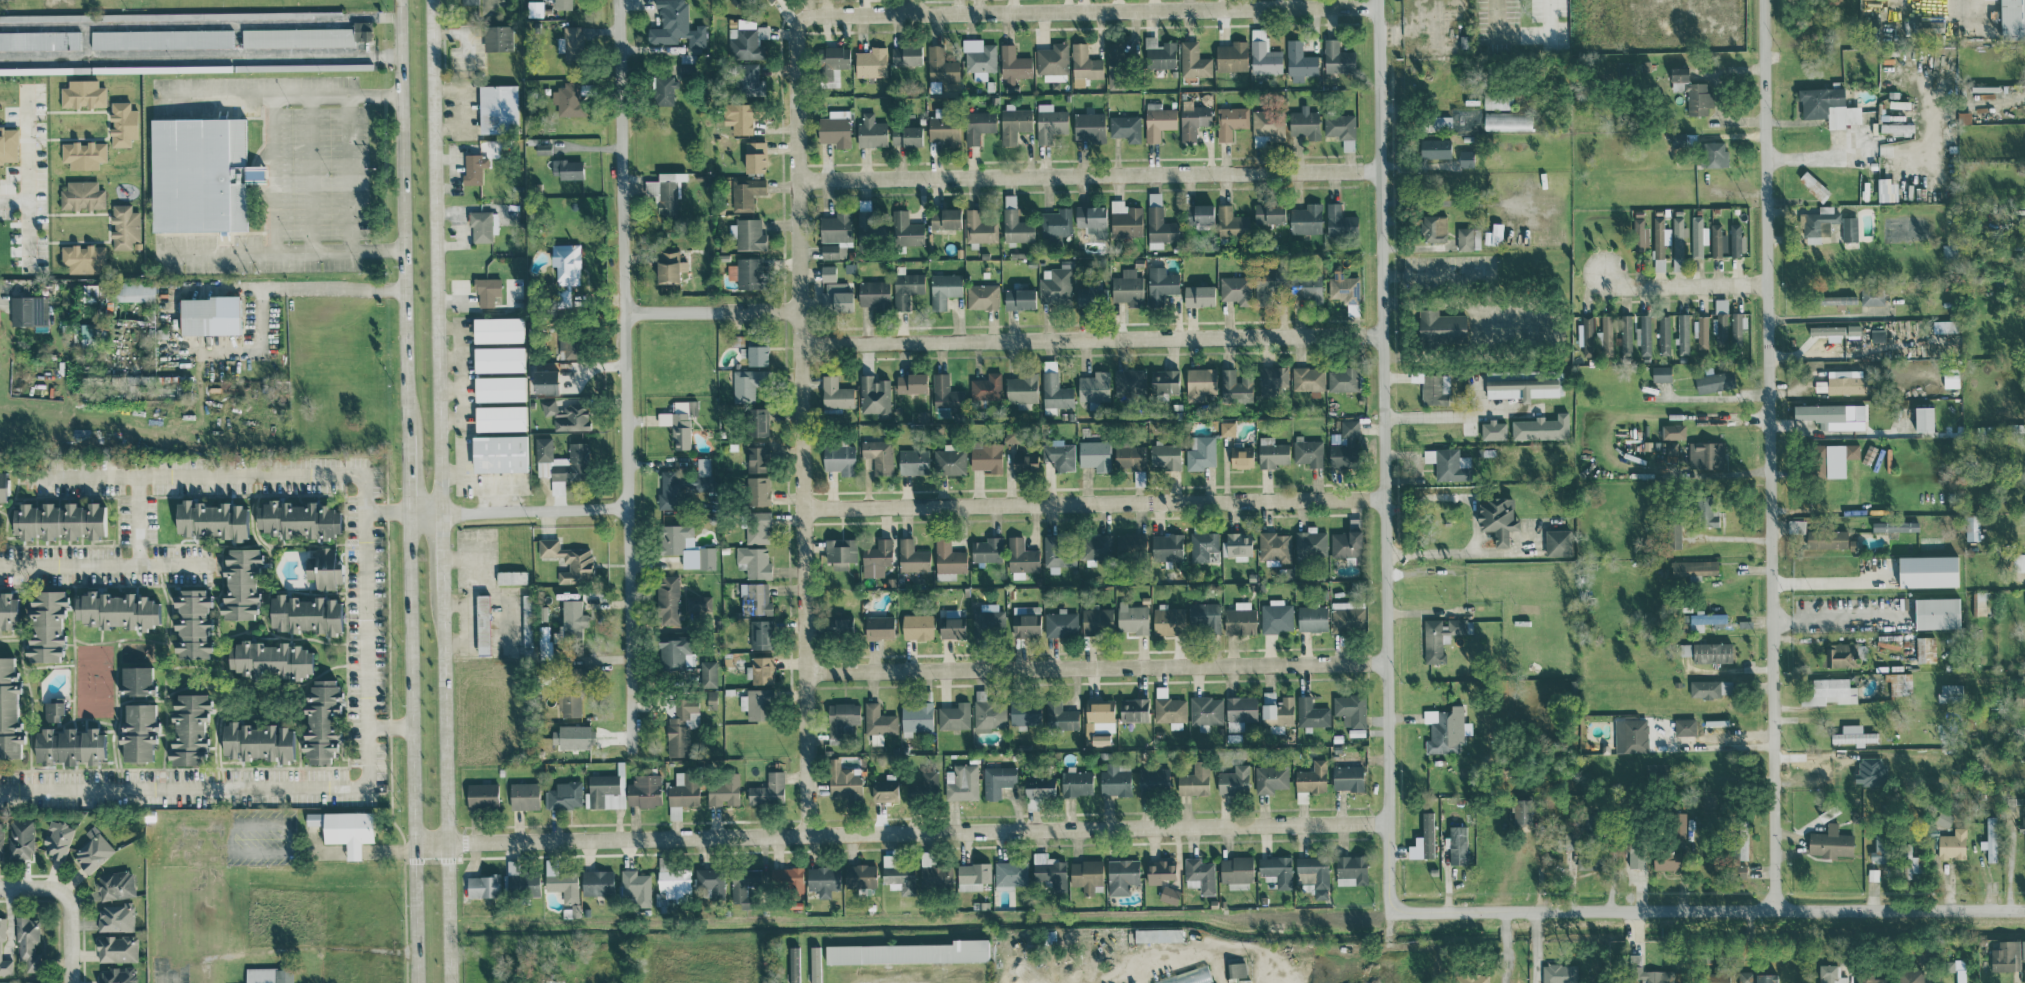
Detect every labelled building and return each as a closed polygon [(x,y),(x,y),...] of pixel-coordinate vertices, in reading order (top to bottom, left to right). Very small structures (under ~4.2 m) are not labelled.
[(458,8),(476,8),(477,0),(458,0),(458,8)] [(572,0),(553,0),(553,8),(572,9),(572,0)] [(676,44),(676,37),(687,37),(687,52),(705,51),(704,26),(687,27),(686,0),(657,0),(657,27),(646,27),(647,44),(676,44)] [(2001,39),(2024,38),(2024,0),(2000,0),(2001,39)] [(542,17),(542,1),(527,1),(527,17),(542,17)] [(728,28),(728,59),(763,59),(763,41),(768,41),(768,26),(754,26),(754,20),(737,20),(737,28),(728,28)] [(371,41),(371,22),(353,21),(353,40),(371,41)] [(511,50),(510,25),(482,26),(483,51),(511,50)] [(563,37),(556,37),(557,52),(562,52),(562,64),(583,63),(582,25),(563,26),(563,37)] [(352,27),(241,29),(241,47),(353,46),(352,27)] [(1282,73),(1282,50),(1267,50),(1267,28),(1250,28),(1251,74),(1282,73)] [(91,48),(233,47),(233,29),(91,30),(91,48)] [(81,49),(80,30),(0,32),(0,50),(81,49)] [(1175,41),(1159,41),(1159,36),(1145,36),(1144,67),(1175,68),(1175,41)] [(1324,73),(1355,72),(1354,51),(1338,51),(1338,38),(1323,39),(1324,73)] [(963,39),(964,71),(973,71),(973,80),(986,80),(986,70),(996,70),(996,44),(982,44),(982,39),(963,39)] [(1317,55),(1302,56),(1301,39),(1287,40),(1288,80),(1303,80),(1303,75),(1317,75),(1317,55)] [(1180,41),(1181,77),(1212,76),(1211,57),(1198,58),(1197,40),(1180,41)] [(1215,45),(1216,71),(1247,70),(1246,40),(1231,41),(1231,45),(1215,45)] [(1108,89),(1127,88),(1125,41),(1107,42),(1108,89)] [(1043,81),(1068,80),(1067,42),(1052,42),(1052,48),(1035,48),(1036,74),(1043,74),(1043,81)] [(1087,42),(1071,43),(1072,79),(1102,78),(1102,58),(1087,59),(1087,42)] [(959,80),(958,61),(943,61),(943,44),(927,45),(928,81),(959,80)] [(1015,44),(1001,44),(1002,84),(1014,84),(1014,77),(1031,77),(1031,57),(1015,57),(1015,44)] [(891,65),(921,65),(921,45),(891,46),(891,65)] [(848,68),(848,47),(818,47),(818,80),(832,81),(832,68),(848,68)] [(886,47),(870,47),(870,51),(854,52),(855,77),(886,76),(886,47)] [(764,96),(764,80),(757,80),(758,63),(737,63),(736,95),(764,96)] [(1688,67),(1671,68),(1671,91),(1687,91),(1688,116),(1708,115),(1708,107),(1713,107),(1713,92),(1707,92),(1707,82),(1688,83),(1688,67)] [(674,76),(654,76),(653,105),(674,106),(674,76)] [(97,80),(67,80),(67,87),(60,87),(60,108),(105,107),(105,86),(97,87),(97,80)] [(557,116),(581,116),(580,83),(557,83),(557,92),(550,92),(551,105),(556,105),(557,116)] [(516,85),(478,86),(479,132),(517,131),(516,85)] [(1844,87),(1800,89),(1800,119),(1828,118),(1828,128),(1845,128),(1844,124),(1861,123),(1861,106),(1845,107),(1844,87)] [(1512,109),(1512,93),(1484,92),(1483,109),(1512,109)] [(1180,142),(1195,142),(1196,125),(1210,125),(1211,106),(1192,106),(1192,100),(1181,99),(1180,142)] [(129,101),(110,102),(110,147),(130,146),(130,139),(137,138),(136,109),(129,110),(129,101)] [(732,134),(752,134),(751,102),(727,103),(727,124),(731,124),(732,134)] [(1036,143),(1053,144),(1054,134),(1067,134),(1067,110),(1052,110),(1053,103),(1037,103),(1036,143)] [(1161,109),(1161,103),(1145,103),(1146,143),(1160,143),(1159,129),(1176,129),(1176,109),(1161,109)] [(1289,134),(1306,134),(1306,140),(1319,140),(1318,112),(1308,112),(1308,105),(1300,105),(1301,112),(1289,112),(1289,134)] [(1216,108),(1217,141),(1231,141),(1231,128),(1248,127),(1248,107),(1216,108)] [(1000,145),(1016,145),(1016,130),(1031,131),(1031,109),(1001,109),(1000,145)] [(817,117),(818,143),(834,142),(834,148),(850,148),(849,110),(828,110),(828,117),(817,117)] [(995,132),(994,111),(964,112),(965,146),(979,146),(979,132),(995,132)] [(1284,111),(1252,111),(1252,140),(1284,141),(1284,111)] [(886,122),(874,122),(873,112),(862,112),(862,122),(857,122),(857,146),(886,146),(886,122)] [(1104,112),(1073,113),(1074,138),(1088,138),(1088,143),(1104,143),(1104,112)] [(1532,130),(1532,113),(1484,112),(1484,129),(1532,130)] [(1970,124),(1970,112),(1956,112),(1957,124),(1970,124)] [(1354,114),(1323,115),(1324,135),(1341,135),(1341,151),(1355,151),(1354,114)] [(928,141),(945,140),(945,147),(959,147),(958,116),(928,118),(928,141)] [(1127,136),(1127,143),(1140,143),(1139,116),(1109,116),(1109,137),(1127,136)] [(1451,116),(1422,116),(1422,130),(1451,131),(1451,116)] [(151,231),(149,119),(244,118),(245,230),(151,231)] [(0,127),(0,163),(17,163),(16,127),(0,127)] [(921,127),(891,127),(891,145),(921,145),(921,127)] [(1450,157),(1450,139),(1423,139),(1423,158),(1450,157)] [(744,173),(765,173),(765,141),(744,142),(744,173)] [(68,170),(98,169),(98,162),(106,162),(106,142),(60,143),(61,163),(68,163),(68,170)] [(1726,168),(1726,142),(1701,142),(1701,168),(1726,168)] [(550,144),(535,144),(535,154),(549,154),(550,144)] [(481,168),(487,168),(487,155),(463,155),(463,184),(482,184),(481,168)] [(582,160),(551,160),(551,178),(582,177),(582,160)] [(1797,180),(1822,202),(1831,192),(1806,170),(1797,180)] [(657,172),(657,180),(644,180),(644,195),(656,195),(655,219),(678,219),(679,181),(687,181),(687,172),(657,172)] [(732,212),(752,211),(752,194),(766,194),(765,178),(731,179),(732,212)] [(1877,202),(1898,201),(1897,179),(1877,180),(1877,202)] [(104,189),(97,189),(97,180),(65,181),(66,189),(59,189),(59,210),(104,209),(104,189)] [(1148,249),(1163,248),(1162,241),(1178,241),(1177,221),(1162,222),(1161,192),(1147,192),(1148,249)] [(1123,199),(1110,199),(1111,236),(1142,235),(1142,206),(1123,206),(1123,199)] [(1340,202),(1326,203),(1327,234),(1357,233),(1357,216),(1341,216),(1340,202)] [(1284,223),(1284,203),(1254,204),(1254,224),(1284,223)] [(1306,208),(1289,208),(1290,234),(1321,233),(1320,203),(1306,203),(1306,208)] [(112,249),(132,249),(131,242),(139,242),(139,211),(131,212),(131,204),(111,205),(112,231),(111,231),(112,249)] [(1213,204),(1193,205),(1193,228),(1213,227),(1213,204)] [(1232,215),(1232,204),(1217,205),(1218,238),(1250,237),(1249,215),(1232,215)] [(1799,213),(1799,228),(1805,228),(1805,244),(1820,243),(1820,236),(1829,236),(1829,222),(1840,222),(1840,212),(1833,212),(1833,205),(1818,205),(1819,213),(1799,213)] [(1105,206),(1075,207),(1075,227),(1087,227),(1087,233),(1106,232),(1105,206)] [(1040,212),(1041,236),(1050,236),(1051,244),(1061,244),(1060,235),(1071,235),(1070,207),(1057,207),(1057,212),(1040,212)] [(1017,208),(1002,208),(1003,242),(1034,240),(1033,221),(1017,221),(1017,208)] [(979,209),(965,209),(965,242),(997,242),(996,221),(980,221),(979,209)] [(923,223),(907,224),(907,210),(892,210),(893,245),(923,244),(923,223)] [(960,210),(930,210),(929,229),(959,229),(960,210)] [(472,243),(492,242),(491,211),(467,211),(468,225),(471,225),(472,243)] [(819,217),(820,243),(821,243),(821,258),(846,258),(846,246),(852,246),(851,211),(835,211),(835,216),(819,217)] [(1192,221),(1192,211),(1184,211),(1184,221),(1192,221)] [(1446,242),(1446,215),(1422,215),(1421,241),(1446,242)] [(1663,244),(1671,244),(1670,227),(1663,227),(1663,216),(1653,216),(1653,261),(1654,261),(1654,268),(1663,268),(1663,244)] [(1672,216),(1673,258),(1683,258),(1683,235),(1688,235),(1688,226),(1683,226),(1683,216),(1672,216)] [(1692,258),(1703,257),(1703,244),(1708,244),(1708,216),(1691,216),(1692,258)] [(1842,242),(1858,241),(1857,216),(1841,217),(1842,242)] [(767,234),(760,234),(761,219),(736,218),(735,249),(766,250),(767,234)] [(1740,236),(1740,223),(1730,223),(1731,257),(1745,257),(1744,236),(1740,236)] [(1727,234),(1721,234),(1721,225),(1711,225),(1712,255),(1727,255),(1727,234)] [(1457,250),(1473,250),(1473,228),(1457,228),(1457,250)] [(579,283),(579,243),(550,243),(551,265),(556,265),(556,284),(579,283)] [(104,245),(60,246),(60,264),(68,264),(68,273),(105,273),(104,245)] [(656,282),(678,282),(678,270),(687,270),(687,260),(678,261),(678,250),(656,250),(656,282)] [(727,279),(736,279),(736,288),(761,288),(761,257),(736,257),(736,264),(727,265),(727,279)] [(834,265),(820,265),(821,281),(835,280),(834,265)] [(1178,273),(1165,273),(1165,267),(1147,267),(1148,305),(1163,305),(1163,293),(1179,293),(1178,273)] [(1071,300),(1070,268),(1039,269),(1040,301),(1071,300)] [(1143,276),(1136,276),(1136,268),(1121,268),(1121,277),(1111,277),(1111,300),(1128,300),(1128,305),(1143,305),(1143,276)] [(1343,277),(1342,269),(1330,269),(1331,296),(1343,295),(1343,315),(1359,314),(1358,276),(1343,277)] [(1274,271),(1256,270),(1254,304),(1272,305),(1274,271)] [(894,311),(909,311),(908,293),(924,292),(923,273),(893,273),(894,311)] [(930,274),(931,310),(946,310),(946,296),(961,295),(961,273),(930,274)] [(1238,305),(1250,305),(1250,276),(1219,276),(1220,300),(1238,299),(1238,305)] [(493,307),(494,293),(500,293),(500,278),(476,277),(475,306),(493,307)] [(1321,300),(1322,278),(1288,277),(1287,299),(1321,300)] [(857,305),(889,306),(889,281),(858,280),(857,305)] [(112,301),(154,300),(154,281),(112,282),(112,301)] [(823,309),(851,310),(852,291),(846,290),(846,282),(825,281),(823,309)] [(997,308),(997,283),(966,284),(966,308),(997,308)] [(1183,285),(1184,306),(1214,305),(1213,284),(1183,285)] [(1075,287),(1075,299),(1106,298),(1106,285),(1075,287)] [(1033,287),(1003,288),(1004,309),(1034,308),(1033,287)] [(1884,304),(1884,288),(1860,288),(1861,305),(1884,304)] [(9,296),(10,325),(47,325),(47,295),(9,296)] [(1856,295),(1817,295),(1817,303),(1856,304),(1856,295)] [(237,296),(178,297),(179,334),(238,333),(237,296)] [(1729,298),(1715,298),(1715,319),(1712,319),(1712,334),(1717,334),(1717,344),(1741,344),(1741,312),(1729,312),(1729,298)] [(1437,307),(1418,308),(1419,343),(1466,342),(1465,313),(1437,314),(1437,307)] [(1690,354),(1690,313),(1677,313),(1677,344),(1679,344),(1679,354),(1690,354)] [(1632,314),(1613,314),(1613,333),(1615,333),(1614,352),(1632,352),(1632,314)] [(1649,314),(1639,314),(1640,326),(1635,326),(1636,345),(1640,345),(1640,355),(1650,355),(1649,314)] [(1670,354),(1669,315),(1658,315),(1659,354),(1670,354)] [(1708,348),(1709,315),(1695,315),(1694,337),(1697,337),(1697,348),(1708,348)] [(472,342),(524,341),(523,316),(472,317),(472,342)] [(1939,320),(1939,332),(1957,331),(1956,320),(1939,320)] [(80,345),(96,345),(95,323),(80,324),(80,345)] [(1827,334),(1827,341),(1843,341),(1843,325),(1809,325),(1809,334),(1827,334)] [(558,335),(559,358),(579,357),(579,334),(558,335)] [(767,364),(766,344),(746,344),(747,364),(767,364)] [(472,347),(473,372),(524,371),(524,346),(472,347)] [(1652,380),(1671,380),(1671,365),(1652,366),(1652,380)] [(1287,366),(1258,366),(1258,389),(1287,390),(1287,366)] [(1292,390),(1324,389),(1323,366),(1292,367),(1292,390)] [(1328,391),(1358,390),(1357,366),(1327,367),(1328,391)] [(1185,368),(1186,398),(1216,397),(1215,367),(1185,368)] [(1221,399),(1252,399),(1252,372),(1238,372),(1239,368),(1221,367),(1221,399)] [(532,369),(532,392),(556,392),(556,368),(532,369)] [(754,385),(764,385),(764,369),(732,370),(733,402),(754,401),(754,385)] [(1114,369),(1114,393),(1144,393),(1145,369),(1114,369)] [(1178,391),(1178,369),(1150,369),(1151,391),(1178,391)] [(1827,370),(1827,393),(1868,392),(1868,376),(1861,376),(1861,369),(1827,370)] [(1042,371),(1042,406),(1073,406),(1072,386),(1058,387),(1057,371),(1042,371)] [(1734,387),(1732,371),(1695,375),(1696,391),(1734,387)] [(959,390),(948,390),(948,372),(933,373),(933,407),(959,407),(959,390)] [(970,399),(1001,399),(1001,372),(987,372),(987,378),(969,379),(970,399)] [(896,393),(926,392),(925,373),(896,374),(896,393)] [(1959,387),(1958,373),(1943,373),(1943,387),(1959,387)] [(837,374),(821,375),(822,407),(853,406),(852,387),(837,387),(837,374)] [(859,374),(860,412),(878,412),(878,417),(889,416),(888,379),(872,379),(872,374),(859,374)] [(1005,375),(1006,403),(1037,402),(1036,374),(1005,375)] [(473,375),(473,400),(525,400),(525,375),(473,375)] [(1485,397),(1521,397),(1521,402),(1530,402),(1530,397),(1558,396),(1558,378),(1485,379),(1485,397)] [(1826,391),(1826,380),(1815,380),(1815,391),(1826,391)] [(542,415),(556,413),(554,399),(540,401),(542,415)] [(656,412),(657,424),(672,424),(672,449),(689,448),(689,415),(697,415),(697,400),(673,400),(673,412),(656,412)] [(563,403),(562,414),(554,414),(553,429),(586,430),(587,403),(563,403)] [(1793,419),(1819,419),(1819,429),(1864,429),(1864,403),(1793,404),(1793,419)] [(526,429),(526,405),(473,405),(474,430),(526,429)] [(1933,406),(1915,406),(1915,430),(1933,430),(1933,406)] [(767,407),(749,407),(748,435),(767,436),(767,407)] [(1511,420),(1512,439),(1568,438),(1568,411),(1556,411),(1556,419),(1545,419),(1545,415),(1535,415),(1535,419),(1511,420)] [(1329,443),(1329,465),(1354,466),(1355,420),(1341,419),(1340,443),(1329,443)] [(1481,439),(1507,438),(1506,420),(1480,421),(1481,439)] [(1220,435),(1234,435),(1234,421),(1220,421),(1220,435)] [(470,435),(471,472),(526,471),(526,434),(470,435)] [(1215,435),(1190,436),(1191,448),(1186,448),(1186,470),(1203,469),(1203,465),(1215,465),(1215,435)] [(1323,467),(1323,440),(1302,440),(1302,435),(1293,435),(1294,462),(1308,461),(1309,467),(1323,467)] [(588,441),(568,441),(568,457),(551,457),(551,437),(535,437),(535,476),(549,476),(549,480),(588,480),(588,441)] [(873,474),(892,474),(892,439),(860,440),(860,457),(872,457),(873,474)] [(1109,440),(1078,441),(1078,465),(1094,465),(1094,471),(1110,471),(1109,440)] [(970,468),(989,469),(989,473),(1001,473),(1001,442),(970,441),(970,468)] [(1074,443),(1062,443),(1062,441),(1042,441),(1041,460),(1053,460),(1053,470),(1073,470),(1074,443)] [(1725,442),(1689,441),(1688,468),(1724,469),(1725,442)] [(1180,467),(1179,442),(1149,443),(1150,468),(1180,467)] [(933,449),(934,474),(966,473),(965,448),(954,448),(954,443),(943,443),(943,449),(933,449)] [(1288,443),(1258,444),(1259,468),(1275,468),(1275,463),(1288,463),(1288,443)] [(840,469),(840,475),(854,474),(853,444),(822,445),(823,469),(840,469)] [(1858,444),(1809,444),(1809,478),(1846,477),(1845,459),(1858,459),(1858,444)] [(747,471),(766,470),(765,445),(746,446),(747,471)] [(1145,446),(1114,445),(1113,467),(1144,467),(1145,446)] [(1252,445),(1229,446),(1230,467),(1253,467),(1252,445)] [(1423,462),(1434,462),(1435,480),(1470,479),(1470,455),(1458,456),(1458,447),(1423,448),(1423,462)] [(898,473),(928,474),(928,449),(898,448),(898,473)] [(1037,470),(1037,453),(1013,452),(1012,469),(1037,470)] [(660,470),(660,493),(657,493),(657,505),(693,505),(693,492),(709,492),(709,458),(697,458),(697,476),(681,476),(681,470),(660,470)] [(769,504),(768,476),(745,477),(746,504),(769,504)] [(1696,495),(1696,526),(1718,526),(1718,504),(1713,504),(1713,495),(1696,495)] [(1513,497),(1486,497),(1486,502),(1477,502),(1478,530),(1494,530),(1494,547),(1508,547),(1508,529),(1519,529),(1519,518),(1513,518),(1513,497)] [(254,505),(255,536),(339,534),(339,510),(329,511),(329,502),(305,502),(305,504),(289,504),(289,499),(264,499),(264,505),(254,505)] [(193,538),(245,538),(245,503),(218,503),(218,505),(202,505),(202,500),(174,500),(174,534),(193,534),(193,538)] [(105,503),(85,503),(85,506),(75,506),(75,502),(62,502),(62,506),(52,506),(52,502),(39,502),(39,503),(13,503),(12,536),(39,536),(39,539),(59,539),(79,539),(79,538),(105,538),(105,503)] [(746,543),(769,543),(769,511),(740,512),(740,526),(745,526),(746,543)] [(1979,514),(1965,515),(1966,540),(1980,540),(1979,514)] [(1331,532),(1331,557),(1361,556),(1361,517),(1348,517),(1348,531),(1331,532)] [(1804,531),(1804,519),(1788,520),(1789,532),(1804,531)] [(1872,520),(1872,530),(1918,531),(1918,521),(1872,520)] [(683,536),(692,536),(692,523),(661,524),(661,552),(684,552),(683,536)] [(1680,548),(1681,523),(1666,523),(1666,548),(1680,548)] [(1294,531),(1295,555),(1326,555),(1326,531),(1316,531),(1316,525),(1306,525),(1307,530),(1294,531)] [(1545,556),(1567,556),(1567,529),(1545,529),(1545,556)] [(1847,548),(1847,530),(1806,530),(1806,548),(1847,548)] [(1218,532),(1190,531),(1189,561),(1208,561),(1208,550),(1218,551),(1218,532)] [(1234,560),(1250,560),(1250,532),(1225,532),(1225,540),(1221,540),(1221,555),(1234,555),(1234,560)] [(1259,560),(1290,559),(1289,532),(1258,532),(1259,560)] [(1145,534),(1116,533),(1115,557),(1145,557),(1145,534)] [(1152,533),(1151,560),(1181,561),(1182,534),(1152,533)] [(1038,549),(1023,549),(1023,535),(1008,535),(1009,578),(1024,578),(1024,571),(1039,571),(1038,549)] [(1045,535),(1045,573),(1059,573),(1059,566),(1075,565),(1075,544),(1065,544),(1065,535),(1045,535)] [(1110,535),(1082,535),(1081,559),(1110,559),(1110,535)] [(965,550),(950,550),(950,536),(935,537),(936,580),(955,579),(955,573),(966,572),(965,550)] [(1001,561),(1001,536),(985,536),(985,541),(970,541),(971,561),(1001,561)] [(861,547),(862,577),(883,576),(883,565),(892,565),(891,537),(876,538),(876,547),(861,547)] [(912,537),(898,537),(899,571),(929,570),(929,550),(913,550),(912,537)] [(557,583),(590,582),(590,548),(558,549),(558,538),(537,538),(538,558),(568,557),(568,570),(557,571),(557,583)] [(825,539),(825,561),(831,561),(831,570),(847,569),(847,561),(856,560),(856,538),(825,539)] [(341,582),(340,562),(334,563),(332,546),(313,547),(313,562),(304,562),(305,579),(314,578),(315,590),(335,588),(335,583),(341,582)] [(714,546),(697,547),(698,568),(714,568),(714,546)] [(255,619),(254,570),(259,570),(259,547),(224,548),(224,594),(220,594),(220,619),(255,619)] [(2013,553),(2013,571),(2024,571),(2024,552),(2013,553)] [(1958,555),(1898,555),(1899,586),(1958,586),(1958,555)] [(1718,560),(1671,561),(1671,576),(1718,575),(1718,560)] [(495,570),(495,584),(527,583),(527,570),(495,570)] [(658,624),(679,624),(678,574),(657,575),(658,624)] [(769,582),(740,583),(741,614),(769,614),(769,582)] [(208,658),(209,618),(206,618),(206,588),(178,588),(178,595),(171,594),(171,607),(176,607),(176,618),(172,618),(172,630),(176,630),(176,641),(174,641),(174,658),(208,658)] [(62,590),(28,590),(28,620),(27,620),(27,661),(61,661),(62,590)] [(10,597),(11,591),(0,591),(0,628),(14,628),(15,597),(10,597)] [(148,626),(148,623),(156,623),(157,602),(148,601),(148,595),(133,595),(133,592),(124,592),(124,595),(107,595),(107,592),(96,591),(96,593),(73,592),(73,625),(148,626)] [(1975,615),(1986,615),(1986,592),(1976,591),(1975,615)] [(269,630),(325,630),(325,633),(340,633),(340,598),(312,598),(312,600),(296,600),(296,595),(284,595),(284,594),(269,594),(269,630)] [(474,594),(476,654),(489,653),(487,594),(474,594)] [(522,647),(531,647),(530,594),(521,594),(522,647)] [(680,621),(699,620),(699,610),(711,610),(711,595),(685,596),(685,603),(679,603),(680,621)] [(1915,628),(1960,627),(1959,597),(1914,597),(1915,628)] [(1260,632),(1293,632),(1292,603),(1283,604),(1283,598),(1268,598),(1268,604),(1260,604),(1260,632)] [(580,599),(561,599),(562,634),(584,633),(584,613),(580,613),(580,599)] [(1256,632),(1255,607),(1250,608),(1250,601),(1234,601),(1234,608),(1224,608),(1224,633),(1256,632)] [(1331,630),(1364,630),(1364,602),(1331,601),(1331,630)] [(1219,632),(1220,603),(1188,602),(1188,631),(1219,632)] [(1004,610),(998,610),(998,603),(979,603),(979,611),(972,611),(972,632),(1004,633),(1004,610)] [(1012,636),(1039,635),(1039,605),(1012,606),(1012,636)] [(1148,606),(1117,605),(1116,632),(1147,633),(1148,606)] [(1327,606),(1298,605),(1297,630),(1326,631),(1327,606)] [(1044,613),(1045,636),(1077,635),(1077,612),(1066,612),(1066,607),(1058,607),(1058,612),(1044,613)] [(1111,607),(1081,609),(1082,633),(1112,632),(1111,607)] [(1153,635),(1182,634),(1182,608),(1152,609),(1153,635)] [(1689,612),(1689,631),(1703,631),(1703,622),(1721,622),(1721,613),(1689,612)] [(932,614),(901,614),(902,639),(933,638),(932,614)] [(851,616),(823,615),(823,635),(851,636),(851,616)] [(892,615),(864,616),(864,639),(893,638),(892,615)] [(939,638),(964,637),(963,617),(939,618),(939,638)] [(1466,633),(1466,618),(1444,618),(1423,619),(1424,662),(1444,662),(1443,642),(1449,642),(1449,634),(1466,633)] [(771,619),(749,620),(749,649),(771,648),(771,619)] [(550,625),(539,625),(538,657),(550,657),(550,625)] [(658,636),(659,669),(691,669),(690,635),(658,636)] [(1935,635),(1916,636),(1916,662),(1936,661),(1935,635)] [(226,645),(226,670),(239,669),(239,675),(250,674),(250,677),(310,676),(310,649),(299,649),(299,643),(261,643),(261,640),(238,640),(238,645),(226,645)] [(1731,642),(1692,643),(1693,662),(1732,661),(1731,642)] [(1690,654),(1690,643),(1680,644),(1680,655),(1690,654)] [(1855,666),(1856,644),(1824,643),(1823,666),(1855,666)] [(19,757),(19,743),(22,743),(22,733),(16,734),(15,683),(14,683),(13,656),(0,656),(0,758),(19,757)] [(748,684),(774,683),(773,656),(751,656),(751,666),(748,666),(748,684)] [(700,687),(716,687),(716,660),(700,660),(700,687)] [(150,666),(120,666),(120,693),(150,693),(150,666)] [(1884,673),(1884,680),(1890,680),(1890,695),(1912,694),(1911,672),(1884,673)] [(1801,704),(1857,702),(1856,686),(1849,686),(1848,677),(1811,679),(1811,686),(1801,686),(1801,704)] [(329,764),(330,751),(336,751),(337,726),(331,726),(332,715),(339,715),(340,701),(337,701),(338,679),(311,678),(310,691),(304,691),(303,713),(306,713),(305,727),(302,727),(300,753),(307,754),(306,763),(329,764)] [(1733,695),(1733,680),(1689,680),(1690,696),(1733,695)] [(1938,701),(1962,701),(1962,684),(1939,683),(1938,701)] [(1169,721),(1169,728),(1186,728),(1185,698),(1167,698),(1167,688),(1154,688),(1155,722),(1169,721)] [(2017,689),(2017,705),(2024,705),(2024,688),(2017,689)] [(739,695),(739,710),(746,709),(746,719),(771,719),(771,689),(746,689),(746,694),(739,695)] [(716,691),(707,690),(706,707),(715,707),(716,691)] [(1293,724),(1293,697),(1274,697),(1274,691),(1262,691),(1262,724),(1293,724)] [(558,692),(558,717),(580,716),(579,692),(558,692)] [(204,764),(202,719),(207,719),(206,693),(173,694),(173,710),(169,711),(169,721),(173,721),(173,738),(167,738),(168,765),(204,764)] [(1365,695),(1333,694),(1333,715),(1342,715),(1342,726),(1365,727),(1365,695)] [(1311,695),(1297,695),(1297,725),(1330,725),(1329,707),(1311,707),(1311,695)] [(1208,724),(1222,723),(1222,696),(1189,697),(1190,724),(1198,723),(1199,731),(1208,730),(1208,724)] [(1256,720),(1256,696),(1225,696),(1226,720),(1256,720)] [(667,756),(692,756),(692,726),(698,726),(698,698),(663,699),(663,714),(666,713),(667,756)] [(1078,728),(1078,709),(1061,710),(1060,698),(1045,699),(1046,729),(1078,728)] [(1114,731),(1113,698),(1085,699),(1085,721),(1092,721),(1092,731),(1114,731)] [(1147,698),(1119,698),(1119,722),(1148,721),(1147,698)] [(973,700),(974,732),(991,731),(991,725),(1005,725),(1005,700),(973,700)] [(62,720),(62,701),(43,701),(44,721),(62,720)] [(870,744),(883,744),(883,733),(897,733),(897,714),(879,714),(879,702),(864,701),(864,733),(870,733),(870,744)] [(969,701),(956,701),(956,706),(937,707),(938,729),(969,728),(969,701)] [(1040,724),(1040,702),(1010,701),(1009,724),(1040,724)] [(858,702),(827,703),(827,743),(843,743),(843,733),(851,733),(851,724),(859,723),(858,702)] [(152,760),(152,731),(154,731),(154,703),(124,703),(124,722),(118,722),(118,743),(121,743),(121,760),(152,760)] [(901,737),(913,736),(913,731),(932,730),(931,703),(901,703),(901,737)] [(1423,710),(1423,722),(1430,722),(1430,739),(1424,739),(1425,753),(1459,752),(1459,741),(1464,741),(1463,704),(1450,705),(1451,709),(1423,710)] [(1647,718),(1614,718),(1615,752),(1647,752),(1647,718)] [(1696,734),(1696,718),(1674,719),(1675,735),(1696,734)] [(264,727),(260,727),(240,721),(220,721),(220,753),(233,757),(236,757),(249,761),(251,756),(257,756),(271,760),(273,760),(277,761),(291,761),(291,729),(278,725),(277,725),(265,722),(264,727)] [(1862,724),(1841,723),(1841,733),(1831,732),(1831,742),(1855,742),(1855,746),(1864,746),(1864,741),(1877,742),(1877,731),(1862,731),(1862,724)] [(551,730),(551,747),(590,748),(590,725),(557,724),(557,730),(551,730)] [(33,763),(75,763),(101,762),(100,728),(75,728),(33,728),(33,763)] [(1109,735),(1091,734),(1091,745),(1109,745),(1109,735)] [(829,796),(861,796),(860,768),(840,768),(840,757),(828,758),(829,796)] [(1312,769),(1294,770),(1295,792),(1326,791),(1325,758),(1312,759),(1312,769)] [(1177,773),(1177,794),(1209,794),(1208,760),(1192,760),(1193,773),(1177,773)] [(977,763),(952,764),(952,770),(944,770),(945,799),(977,799),(977,763)] [(1100,795),(1130,794),(1130,769),(1118,770),(1117,763),(1106,763),(1106,770),(1099,770),(1100,795)] [(1217,771),(1217,793),(1248,793),(1248,764),(1233,764),(1233,772),(1217,771)] [(1363,765),(1332,765),(1332,789),(1362,790),(1363,765)] [(983,767),(984,800),(1000,799),(1000,785),(1016,785),(1016,766),(983,767)] [(1288,788),(1287,766),(1255,766),(1255,793),(1274,793),(1274,788),(1288,788)] [(1138,767),(1138,791),(1168,791),(1169,768),(1138,767)] [(1075,771),(1075,768),(1061,768),(1061,795),(1092,795),(1091,770),(1075,771)] [(920,796),(938,795),(937,769),(919,770),(920,796)] [(782,770),(766,771),(767,786),(747,786),(747,803),(783,802),(782,770)] [(667,805),(698,804),(697,772),(674,773),(674,784),(667,785),(667,805)] [(625,783),(626,806),(660,805),(659,774),(632,774),(632,783),(625,783)] [(885,780),(872,779),(872,800),(896,801),(897,774),(885,774),(885,780)] [(706,776),(707,805),(739,804),(738,775),(706,776)] [(1024,796),(1054,796),(1053,776),(1024,777),(1024,796)] [(538,781),(509,782),(509,809),(538,809),(538,781)] [(581,807),(580,781),(554,781),(554,789),(544,789),(544,808),(581,807)] [(497,782),(466,783),(466,808),(497,807),(497,782)] [(1308,802),(1308,791),(1296,791),(1296,802),(1308,802)] [(1514,823),(1531,822),(1530,798),(1513,799),(1514,823)] [(345,842),(345,860),(360,859),(359,842),(373,842),(372,811),(305,813),(305,825),(321,825),(322,843),(345,842)] [(1408,858),(1433,857),(1433,811),(1422,812),(1422,835),(1414,836),(1415,844),(1407,845),(1408,858)] [(1686,812),(1672,812),(1671,837),(1685,838),(1686,812)] [(1948,827),(1952,818),(1940,812),(1935,821),(1948,827)] [(1987,848),(1987,861),(1998,861),(1997,816),(1986,816),(1986,839),(1979,840),(1979,848),(1987,848)] [(33,858),(31,819),(8,819),(9,858),(33,858)] [(73,825),(49,819),(47,828),(48,829),(42,854),(64,860),(73,825)] [(1747,860),(1748,820),(1735,820),(1734,859),(1747,860)] [(1853,856),(1853,834),(1837,833),(1838,822),(1827,821),(1827,832),(1808,832),(1808,855),(1853,856)] [(90,839),(71,857),(88,875),(115,850),(92,825),(84,833),(90,839)] [(1450,864),(1467,864),(1466,825),(1449,825),(1450,864)] [(1938,834),(1938,858),(1965,858),(1965,826),(1954,827),(1954,834),(1938,834)] [(1889,862),(1888,834),(1874,834),(1875,851),(1870,851),(1870,862),(1889,862)] [(1911,842),(1903,843),(1904,878),(1918,877),(1918,855),(1912,855),(1911,842)] [(1644,867),(1645,843),(1628,843),(1628,867),(1644,867)] [(1653,869),(1679,869),(1679,851),(1653,851),(1653,869)] [(1033,880),(1049,880),(1049,894),(1066,894),(1066,859),(1047,859),(1047,852),(1032,852),(1033,880)] [(1577,869),(1599,870),(1600,854),(1577,853),(1577,869)] [(913,865),(896,866),(896,854),(881,854),(882,883),(888,883),(889,889),(900,889),(900,895),(914,895),(913,865)] [(1336,885),(1367,884),(1366,854),(1335,856),(1336,885)] [(1251,857),(1220,857),(1220,882),(1227,882),(1227,889),(1251,889),(1251,857)] [(1259,857),(1260,881),(1274,880),(1275,889),(1291,889),(1291,857),(1259,857)] [(1328,857),(1297,857),(1297,891),(1314,891),(1314,899),(1328,899),(1328,857)] [(1107,859),(1107,895),(1129,895),(1129,883),(1139,883),(1138,859),(1107,859)] [(538,872),(517,872),(517,860),(506,860),(506,873),(503,874),(503,896),(539,895),(538,872)] [(1069,861),(1070,886),(1082,885),(1082,895),(1093,895),(1093,885),(1102,885),(1102,860),(1069,861)] [(1175,861),(1147,860),(1146,883),(1160,884),(1160,878),(1174,878),(1175,861)] [(1026,861),(994,862),(994,885),(1026,885),(1026,861)] [(990,863),(956,863),(957,890),(981,890),(981,882),(990,882),(990,863)] [(875,864),(843,864),(844,888),(875,887),(875,864)] [(1733,864),(1732,876),(1746,877),(1746,865),(1733,864)] [(806,866),(807,890),(817,889),(818,898),(830,898),(830,889),(839,889),(839,866),(806,866)] [(803,867),(775,867),(775,893),(786,893),(786,908),(802,908),(803,867)] [(563,890),(562,902),(577,902),(577,869),(544,868),(544,890),(563,890)] [(695,888),(705,888),(705,899),(723,899),(724,869),(695,868),(695,888)] [(760,868),(731,869),(732,903),(740,902),(740,907),(761,907),(760,868)] [(135,895),(130,869),(95,875),(100,901),(135,895)] [(581,894),(613,893),(612,869),(580,870),(581,894)] [(650,874),(636,874),(636,869),(619,869),(619,901),(635,901),(635,907),(650,907),(650,874)] [(499,875),(466,875),(466,897),(499,896),(499,875)] [(1159,900),(1177,904),(1180,889),(1162,885),(1159,900)] [(134,905),(98,904),(97,930),(134,931),(134,905)] [(16,917),(16,960),(24,960),(24,972),(38,972),(38,917),(16,917)] [(1133,928),(1134,942),(1183,941),(1182,928),(1133,928)] [(96,961),(137,961),(137,936),(95,936),(96,961)] [(824,945),(825,963),(987,961),(987,938),(950,939),(950,943),(824,945)] [(2020,970),(2019,940),(1998,940),(1998,948),(1991,948),(1991,971),(2020,970)] [(798,946),(788,946),(789,982),(799,982),(798,946)] [(810,982),(820,982),(820,946),(809,946),(810,982)] [(11,959),(0,959),(0,949),(0,973),(11,973),(11,959)] [(1641,954),(1629,954),(1630,976),(1640,976),(1640,982),(1666,982),(1666,970),(1641,970),(1641,954)] [(1250,979),(1246,979),(1245,962),(1227,962),(1228,982),(1250,982),(1250,979)] [(1211,982),(1206,964),(1152,980),(1153,982),(1207,982),(1211,982)] [(1577,964),(1542,964),(1542,982),(1576,982),(1577,964)] [(1819,964),(1819,982),(1847,982),(1847,976),(1836,976),(1836,964),(1819,964)] [(98,982),(134,982),(133,967),(98,968),(98,982)] [(245,982),(293,982),(293,968),(245,968),(245,982)] [(1923,969),(1898,970),(1898,982),(1923,982),(1923,969)] [(1738,971),(1738,982),(1751,982),(1751,971),(1738,971)] [(1729,973),(1698,972),(1698,982),(1729,982),(1729,973)] [(1488,973),(1455,973),(1455,982),(1488,982),(1488,973)] [(1756,973),(1756,982),(1775,982),(1775,973),(1756,973)] [(1873,974),(1856,974),(1856,982),(1888,982),(1888,978),(1873,978),(1873,974)]
